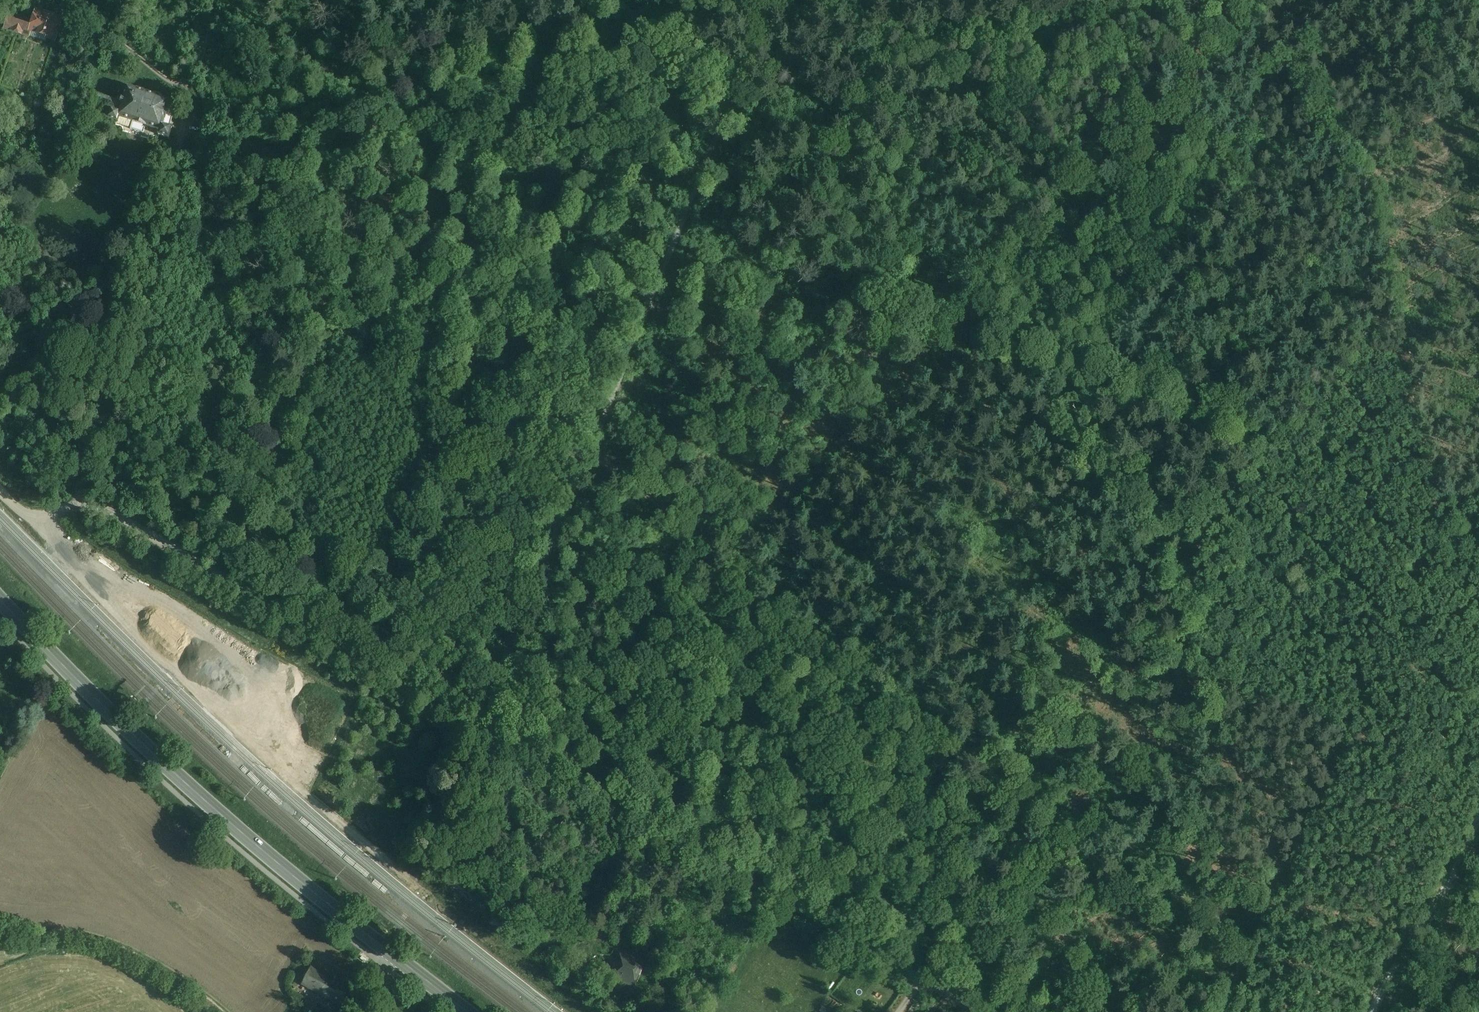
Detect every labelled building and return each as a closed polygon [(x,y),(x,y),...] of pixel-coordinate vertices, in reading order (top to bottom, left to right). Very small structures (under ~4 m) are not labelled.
[(26,22),(29,13),(9,7),(6,16),(26,22)] [(62,19),(35,10),(30,24),(8,16),(3,29),(28,38),(30,31),(55,40),(62,19)] [(161,123),(168,101),(129,89),(125,103),(92,93),(85,114),(167,140),(171,127),(161,123)] [(645,962),(620,953),(610,980),(621,984),(618,990),(633,995),(645,962)] [(350,985),(311,965),(301,985),(340,1005),(350,985)]
